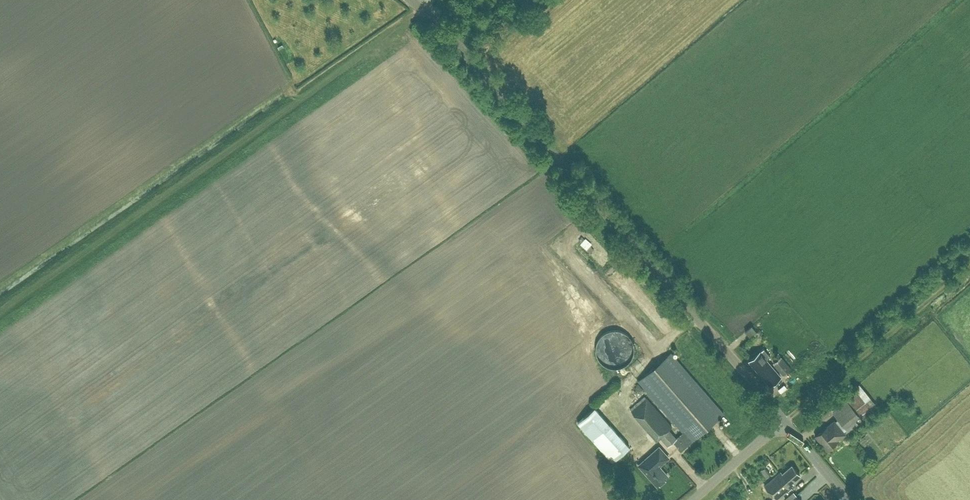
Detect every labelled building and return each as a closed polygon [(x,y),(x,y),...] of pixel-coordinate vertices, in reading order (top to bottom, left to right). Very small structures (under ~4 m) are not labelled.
[(751,325),(745,331),(749,336),(756,330),(751,325)] [(633,350),(633,346),(632,342),(631,339),(629,336),(626,333),(623,331),(620,330),(616,329),(612,329),(609,330),(605,331),(602,333),(599,336),(597,339),(596,342),(595,346),(595,350),(596,353),(597,357),(599,360),(602,363),(605,365),(609,366),(612,367),(616,367),(620,366),(623,365),(626,363),(629,360),(631,357),(632,353),(633,350)] [(770,355),(763,348),(749,360),(770,385),(780,376),(766,359),(770,355)] [(672,441),(681,451),(693,440),(692,440),(723,413),(671,352),(670,352),(638,380),(683,432),(672,441)] [(774,364),(783,374),(791,367),(782,357),(774,364)] [(848,400),(847,401),(860,416),(859,416),(862,419),(873,410),(870,407),(875,403),(858,383),(853,387),(854,389),(845,397),(848,400)] [(656,439),(657,439),(671,426),(645,396),(630,408),(630,409),(656,439)] [(855,420),(859,416),(860,416),(847,401),(833,413),(838,419),(835,421),(834,419),(815,435),(826,449),(858,423),(855,420)] [(594,407),(577,422),(612,462),(629,447),(594,407)] [(727,447),(734,456),(740,452),(733,442),(727,447)] [(659,446),(639,464),(657,485),(667,475),(658,466),(668,457),(659,446)] [(777,474),(764,485),(776,498),(788,487),(787,485),(800,474),(791,465),(779,476),(777,474)]
